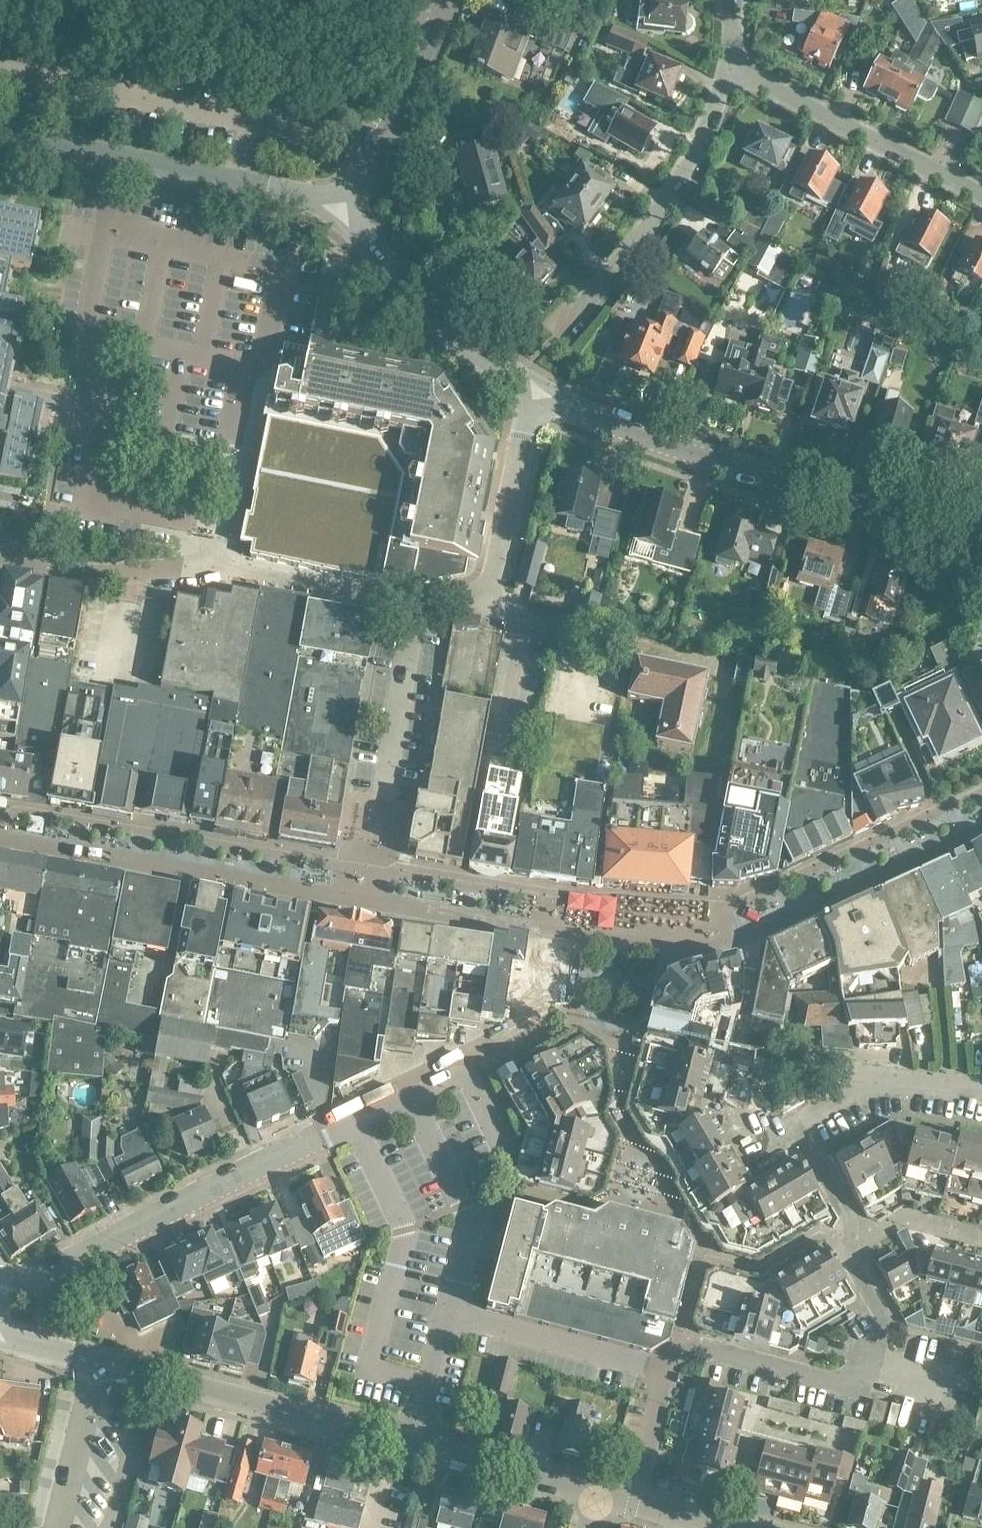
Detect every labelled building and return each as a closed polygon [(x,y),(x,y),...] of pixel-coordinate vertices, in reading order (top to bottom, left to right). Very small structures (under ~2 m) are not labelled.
[(630,17),(639,18),(637,31),(647,32),(664,35),(665,31),(667,31),(685,33),(690,32),(693,28),(693,24),(691,19),(687,17),(689,2),(668,0),(632,0),(630,17)] [(907,62),(905,61),(903,72),(887,103),(907,113),(915,97),(925,102),(929,101),(934,92),(933,88),(918,81),(933,52),(941,56),(944,50),(929,31),(922,23),(924,18),(919,15),(912,27),(906,41),(915,46),(907,62)] [(850,27),(829,17),(823,16),(808,44),(804,42),(801,43),(798,48),(799,51),(803,53),(802,56),(828,69),(832,61),(837,64),(848,44),(843,41),(850,27)] [(543,17),(535,41),(564,52),(573,28),(543,17)] [(486,22),(470,66),(509,80),(517,57),(519,58),(527,37),(486,22)] [(944,50),(946,53),(958,50),(962,50),(964,62),(974,60),(976,63),(981,61),(981,32),(963,36),(960,23),(929,31),(944,50)] [(614,29),(607,46),(631,55),(637,38),(614,29)] [(637,38),(631,55),(641,58),(647,42),(637,38)] [(903,72),(905,61),(894,56),(889,66),(879,61),(863,92),(887,103),(903,72)] [(641,79),(636,91),(667,103),(668,100),(671,101),(674,95),(672,92),(676,83),(679,83),(682,77),(680,75),(681,72),(650,59),(646,68),(641,79)] [(629,60),(624,72),(641,79),(646,68),(629,60)] [(571,85),(576,74),(578,71),(566,66),(560,80),(571,85)] [(619,70),(613,83),(636,93),(636,91),(641,79),(624,72),(622,71),(619,70)] [(960,129),(973,100),(957,93),(944,122),(960,129)] [(960,129),(975,137),(981,120),(981,104),(973,100),(960,129)] [(610,105),(604,116),(615,123),(607,135),(639,154),(641,150),(644,150),(648,144),(647,141),(653,130),(610,105)] [(550,119),(544,128),(554,135),(560,126),(550,119)] [(510,141),(520,149),(529,139),(519,131),(510,141)] [(745,158),(739,169),(753,176),(758,164),(784,177),(796,153),(784,147),(786,144),(776,139),(774,143),(755,134),(751,143),(747,141),(741,153),(745,155),(744,157),(745,158)] [(466,167),(460,169),(464,184),(468,183),(475,208),(504,201),(493,159),(493,160),(488,144),(462,152),(466,167)] [(577,150),(574,155),(585,163),(590,156),(577,150)] [(841,198),(846,188),(830,180),(836,169),(831,167),(833,164),(822,158),(821,162),(810,156),(788,196),(801,202),(806,192),(829,205),(837,209),(841,198)] [(584,164),(566,188),(596,212),(598,209),(602,209),(608,201),(607,197),(614,187),(584,164)] [(839,208),(824,237),(836,243),(845,226),(850,229),(856,218),(871,225),(873,222),(886,195),(882,193),(884,190),(876,186),(874,189),(861,183),(859,187),(855,185),(847,201),(851,203),(846,212),(839,208)] [(596,212),(566,188),(549,212),(579,234),(586,225),(590,224),(596,216),(595,213),(596,212)] [(538,240),(510,272),(522,283),(515,290),(526,299),(532,292),(533,293),(536,290),(538,291),(545,284),(542,282),(551,273),(553,271),(539,258),(547,249),(546,249),(558,240),(542,217),(534,206),(520,216),(538,240)] [(749,207),(742,222),(763,232),(770,217),(749,207)] [(763,232),(760,238),(773,245),(788,215),(774,208),(770,217),(763,232)] [(23,487),(24,487),(25,487),(37,428),(36,427),(35,429),(32,428),(36,408),(39,409),(39,411),(40,412),(41,408),(11,402),(11,403),(10,403),(9,404),(3,403),(22,307),(20,307),(4,303),(11,266),(30,271),(41,218),(0,210),(0,483),(23,487)] [(546,215),(542,217),(558,240),(566,235),(557,223),(546,215)] [(850,229),(848,232),(872,245),(882,226),(873,222),(871,225),(856,218),(850,229)] [(907,234),(895,257),(924,273),(946,232),(921,218),(911,237),(907,234)] [(748,258),(753,248),(734,233),(727,242),(748,258)] [(712,276),(713,276),(723,283),(732,271),(740,260),(720,245),(718,248),(702,235),(695,244),(692,243),(686,250),(688,253),(686,256),(712,276)] [(968,278),(981,284),(981,247),(977,244),(977,243),(965,237),(956,253),(965,258),(964,258),(951,283),(963,289),(968,278)] [(753,248),(748,258),(744,266),(767,278),(780,253),(756,241),(753,248)] [(879,274),(870,296),(886,302),(895,280),(879,274)] [(828,283),(823,295),(819,308),(835,313),(844,288),(828,283)] [(104,287),(97,312),(108,314),(114,289),(104,287)] [(666,293),(657,315),(658,316),(675,323),(683,300),(666,293)] [(676,324),(655,316),(649,332),(632,326),(628,337),(619,334),(610,358),(652,374),(663,345),(667,346),(671,336),(681,341),(672,363),(692,372),(704,343),(684,334),(685,331),(675,327),(676,324)] [(754,348),(752,356),(762,360),(765,352),(776,355),(781,342),(760,335),(757,343),(756,343),(754,348)] [(894,341),(876,335),(870,351),(873,352),(863,379),(877,384),(887,357),(889,358),(894,341)] [(825,344),(803,337),(801,348),(793,370),(813,377),(822,355),(825,344)] [(722,364),(713,393),(728,398),(729,395),(746,400),(754,370),(759,372),(762,360),(752,356),(754,348),(729,341),(722,364)] [(480,503),(492,444),(487,438),(445,377),(332,354),(328,353),(328,354),(310,350),(310,349),(308,348),(308,349),(307,349),(283,344),(279,365),(272,399),(266,398),(262,419),(267,420),(378,442),(401,477),(396,502),(388,545),(468,561),(471,548),(472,543),(472,541),(473,539),(477,519),(477,518),(478,510),(479,508),(480,503)] [(67,372),(70,349),(61,347),(58,371),(67,372)] [(891,353),(891,354),(883,375),(896,380),(904,357),(891,353)] [(746,400),(745,405),(773,414),(777,401),(786,403),(792,384),(771,378),(775,364),(762,360),(759,372),(754,370),(746,400)] [(819,403),(813,421),(815,422),(817,425),(824,427),(827,426),(840,431),(844,422),(850,424),(859,396),(856,395),(858,389),(861,388),(863,381),(862,378),(863,375),(844,369),(837,388),(835,388),(836,385),(832,384),(832,386),(820,382),(813,401),(819,403)] [(879,406),(870,435),(874,436),(872,441),(886,445),(885,449),(895,452),(896,448),(899,449),(900,447),(910,449),(913,436),(903,433),(909,414),(894,410),(899,394),(886,390),(882,407),(879,406)] [(929,456),(963,466),(973,436),(949,428),(953,413),(936,408),(931,423),(927,436),(935,438),(929,456)] [(263,449),(261,449),(261,453),(259,463),(257,472),(256,473),(256,474),(396,502),(401,477),(378,442),(267,420),(266,423),(267,423),(266,426),(265,430),(266,430),(265,433),(264,436),(264,439),(263,439),(263,443),(264,443),(263,448),(263,449)] [(556,488),(552,502),(556,503),(553,516),(567,520),(565,529),(581,533),(583,524),(588,525),(588,524),(593,525),(590,537),(592,538),(611,543),(614,543),(620,516),(596,510),(595,512),(591,511),(598,483),(580,478),(581,475),(568,472),(567,475),(563,474),(559,489),(556,488)] [(249,558),(323,573),(380,584),(381,580),(388,545),(396,502),(256,474),(256,476),(256,477),(256,480),(255,480),(254,483),(255,483),(254,486),(253,489),(254,490),(253,493),(252,496),(254,496),(249,518),(245,517),(240,542),(239,544),(251,547),(249,558)] [(632,543),(629,556),(651,563),(666,567),(689,573),(698,540),(674,533),(681,505),(664,500),(666,495),(653,492),(652,497),(646,495),(641,515),(645,516),(643,524),(634,521),(630,537),(635,538),(633,543),(632,543)] [(717,557),(715,564),(729,568),(730,568),(732,562),(744,565),(746,558),(756,561),(758,556),(769,559),(775,537),(754,530),(755,527),(728,519),(716,557),(717,557)] [(526,547),(516,585),(534,589),(545,546),(527,543),(526,547)] [(808,544),(797,580),(820,587),(813,610),(825,613),(832,591),(831,591),(834,579),(835,576),(842,555),(808,544)] [(420,584),(464,577),(467,562),(468,562),(468,561),(388,545),(381,580),(411,586),(420,584)] [(633,561),(629,575),(651,581),(655,566),(633,561)] [(858,611),(856,616),(875,621),(891,626),(896,608),(897,608),(903,590),(898,588),(902,573),(876,565),(870,584),(866,583),(858,611)] [(772,599),(779,570),(765,566),(757,595),(772,599)] [(43,584),(31,581),(31,580),(17,578),(16,578),(2,585),(0,595),(0,708),(21,712),(30,660),(29,660),(29,658),(31,659),(43,584)] [(825,613),(823,619),(841,624),(853,583),(834,579),(831,591),(832,591),(825,613)] [(52,664),(70,668),(82,609),(85,590),(49,583),(38,649),(55,651),(52,664)] [(210,711),(191,821),(190,822),(216,827),(234,733),(259,596),(232,592),(231,599),(217,599),(218,596),(204,595),(203,603),(182,600),(182,599),(177,598),(161,685),(213,695),(212,701),(210,711)] [(283,742),(308,606),(309,600),(260,592),(259,596),(234,733),(283,742)] [(579,592),(573,618),(596,624),(602,598),(579,592)] [(374,619),(308,606),(283,742),(277,780),(278,780),(277,782),(289,784),(286,804),(285,804),(279,839),(280,839),(333,848),(340,814),(364,664),(366,664),(374,619)] [(965,712),(975,706),(959,674),(964,672),(949,643),(931,652),(940,670),(891,693),(900,711),(906,707),(922,740),(915,743),(927,767),(937,762),(938,763),(979,742),(965,712)] [(981,719),(981,651),(973,647),(964,669),(965,672),(961,674),(975,704),(981,719)] [(635,660),(627,698),(662,706),(654,743),(692,751),(708,675),(652,664),(654,657),(643,655),(642,662),(635,660)] [(72,668),(70,668),(52,664),(30,660),(21,712),(16,741),(13,759),(31,762),(25,801),(47,805),(49,802),(64,718),(63,718),(64,710),(69,683),(72,668)] [(746,687),(748,678),(749,676),(751,663),(738,660),(732,684),(746,687)] [(782,844),(813,685),(799,682),(791,681),(749,676),(748,678),(746,687),(728,783),(715,848),(712,863),(712,887),(737,887),(737,884),(746,882),(775,875),(776,864),(778,864),(782,844)] [(64,718),(49,802),(88,809),(98,751),(108,690),(69,683),(64,710),(63,718),(64,718)] [(813,685),(782,844),(789,859),(784,862),(783,869),(787,868),(801,861),(829,848),(836,844),(837,841),(845,838),(848,839),(852,837),(851,836),(850,727),(850,694),(846,693),(813,685)] [(114,688),(108,718),(105,734),(92,808),(132,816),(134,810),(191,821),(210,711),(212,701),(139,687),(139,693),(114,688)] [(871,696),(850,694),(850,727),(851,836),(896,816),(894,811),(923,805),(919,784),(917,784),(886,716),(899,710),(891,693),(889,688),(871,696)] [(438,707),(436,718),(440,719),(442,719),(440,730),(440,731),(484,739),(485,739),(489,717),(488,716),(442,708),(438,708),(438,707)] [(16,741),(21,712),(0,708),(0,739),(16,741)] [(434,729),(432,739),(433,739),(436,740),(438,740),(436,751),(436,752),(480,760),(481,760),(485,739),(484,739),(440,731),(440,730),(438,729),(435,729),(434,729)] [(277,780),(283,742),(234,733),(216,827),(216,829),(266,838),(268,828),(275,789),(274,789),(276,782),(277,782),(278,780),(277,780)] [(599,748),(552,741),(538,738),(528,805),(522,805),(516,831),(519,831),(512,874),(592,886),(605,790),(595,789),(600,749),(599,748)] [(430,750),(428,761),(429,761),(433,761),(434,762),(432,772),(432,773),(476,781),(477,781),(481,760),(480,760),(436,752),(436,751),(435,751),(431,750),(430,750)] [(8,798),(25,801),(31,762),(13,759),(0,757),(0,797),(8,798)] [(470,860),(469,868),(473,869),(501,874),(508,875),(513,850),(511,848),(518,804),(517,804),(523,775),(489,768),(483,798),(482,797),(470,860)] [(426,771),(425,782),(428,782),(430,783),(428,794),(472,802),(474,803),(477,781),(476,781),(432,773),(432,772),(431,772),(428,771),(426,771)] [(692,809),(655,806),(637,804),(639,781),(616,779),(614,802),(613,802),(610,837),(609,837),(605,883),(616,884),(616,882),(674,887),(674,890),(685,891),(689,844),(692,809)] [(688,780),(686,797),(716,800),(718,782),(688,780)] [(422,797),(421,803),(425,804),(426,804),(424,815),(424,816),(469,824),(470,824),(474,803),(472,802),(428,794),(427,793),(423,792),(422,796),(422,797)] [(419,814),(417,824),(422,825),(421,836),(420,837),(465,845),(466,845),(470,824),(469,824),(424,816),(424,815),(419,814)] [(411,835),(407,857),(415,859),(416,859),(443,864),(447,864),(447,865),(447,864),(461,866),(462,866),(463,859),(466,845),(465,845),(420,837),(421,836),(412,834),(411,834),(411,835)] [(887,890),(882,892),(881,890),(821,918),(833,951),(842,1008),(876,1002),(900,999),(898,989),(895,976),(907,960),(909,966),(937,953),(943,952),(944,988),(965,984),(960,955),(964,948),(966,948),(968,951),(976,950),(977,947),(977,946),(975,932),(981,929),(981,843),(946,860),(886,888),(887,890)] [(10,856),(8,854),(0,853),(0,913),(10,856)] [(16,1005),(17,1000),(22,1001),(33,940),(32,940),(46,863),(11,856),(11,855),(10,855),(10,856),(0,913),(0,1002),(16,1005)] [(16,1005),(14,1017),(37,1021),(53,1023),(54,1018),(56,1019),(63,982),(84,869),(47,862),(46,863),(32,940),(33,940),(22,1001),(17,1000),(16,1005)] [(84,869),(63,982),(99,989),(106,957),(121,876),(84,869)] [(109,958),(96,1027),(105,1028),(159,1040),(162,1020),(160,1020),(161,1013),(125,1006),(136,949),(167,955),(179,887),(125,877),(112,944),(109,958)] [(161,1013),(160,1020),(162,1020),(203,1029),(230,895),(190,887),(190,889),(176,960),(176,961),(173,978),(167,982),(161,1013)] [(230,895),(203,1029),(214,1031),(214,1029),(269,1040),(284,1043),(302,947),(309,910),(230,895)] [(305,947),(288,1035),(314,1040),(329,1024),(337,1026),(343,993),(356,919),(320,912),(309,910),(302,947),(305,947)] [(751,1020),(780,1025),(787,989),(827,970),(830,993),(823,994),(791,996),(803,1029),(821,1029),(822,1048),(852,1051),(846,1031),(842,1008),(833,951),(821,918),(766,944),(763,963),(762,963),(760,974),(750,1020),(751,1020)] [(345,993),(333,1088),(338,1088),(371,1073),(380,1068),(382,1053),(382,1051),(400,932),(401,927),(356,919),(343,993),(345,993)] [(400,932),(382,1051),(414,1056),(416,1038),(431,932),(401,927),(400,932)] [(431,932),(416,1038),(446,1042),(449,1024),(448,1024),(461,937),(431,932)] [(492,942),(480,1020),(490,1022),(501,1023),(502,1023),(503,1018),(507,992),(511,970),(522,972),(528,939),(507,936),(506,940),(493,938),(492,942)] [(461,937),(448,1024),(449,1024),(479,1029),(480,1020),(492,942),(461,937)] [(507,992),(503,1018),(515,1020),(576,991),(569,975),(573,946),(528,939),(522,972),(511,970),(507,992)] [(63,982),(56,1019),(96,1027),(109,958),(106,957),(99,989),(63,982)] [(691,1060),(724,1069),(742,1002),(742,971),(739,958),(719,963),(719,962),(706,965),(706,966),(680,973),(655,997),(644,1040),(693,1053),(691,1060)] [(900,999),(906,1029),(908,1029),(908,1030),(924,1027),(918,998),(917,993),(915,994),(913,986),(898,989),(900,999)] [(900,999),(876,1002),(877,1050),(895,1049),(895,1045),(899,1041),(898,1029),(906,1029),(900,999)] [(877,1050),(876,1002),(842,1008),(846,1031),(854,1030),(855,1042),(859,1045),(859,1050),(877,1050)] [(22,1058),(24,1045),(27,1028),(36,1029),(37,1021),(14,1017),(13,1024),(0,1021),(0,1055),(22,1058)] [(53,1023),(47,1075),(102,1079),(105,1028),(96,1027),(56,1019),(54,1018),(53,1023)] [(159,1040),(156,1057),(168,1059),(207,1067),(211,1048),(214,1031),(203,1029),(162,1020),(159,1040)] [(973,1044),(981,1043),(981,1024),(970,1026),(973,1044)] [(214,1031),(211,1048),(230,1051),(231,1049),(247,1052),(265,1055),(265,1051),(267,1052),(269,1040),(214,1029),(214,1031)] [(265,1051),(265,1055),(272,1056),(274,1054),(282,1055),(284,1043),(269,1040),(267,1052),(265,1051)] [(599,1076),(603,1061),(594,1046),(578,1041),(572,1044),(553,1056),(523,1073),(554,1125),(550,1143),(542,1142),(545,1129),(533,1126),(520,1179),(530,1182),(552,1188),(593,1199),(594,1197),(601,1193),(602,1194),(616,1141),(603,1118),(608,1095),(609,1095),(599,1076)] [(729,1073),(649,1049),(635,1101),(633,1109),(650,1138),(665,1142),(686,1176),(683,1185),(707,1227),(717,1229),(727,1247),(755,1254),(815,1220),(811,1213),(814,1206),(821,1202),(796,1160),(753,1185),(732,1150),(727,1152),(699,1106),(702,1095),(721,1100),(729,1073)] [(241,1081),(239,1082),(257,1127),(275,1120),(255,1076),(259,1056),(242,1052),(240,1064),(244,1065),(241,1081)] [(259,1056),(255,1076),(275,1120),(293,1113),(292,1110),(291,1110),(280,1084),(278,1085),(273,1074),(271,1074),(270,1070),(272,1056),(265,1055),(263,1057),(259,1056)] [(118,1061),(103,1074),(109,1082),(124,1069),(118,1061)] [(305,1083),(300,1074),(292,1077),(296,1087),(305,1083)] [(14,1099),(14,1091),(3,1092),(3,1075),(0,1075),(0,1100),(14,1099)] [(180,1081),(178,1094),(201,1099),(203,1086),(180,1081)] [(309,1092),(305,1083),(296,1087),(300,1096),(309,1092)] [(149,1089),(147,1103),(150,1103),(148,1113),(171,1118),(173,1108),(193,1111),(195,1116),(175,1124),(189,1157),(190,1156),(188,1153),(201,1147),(202,1150),(217,1144),(210,1127),(215,1124),(204,1099),(201,1099),(178,1094),(162,1092),(149,1089)] [(313,1102),(309,1092),(300,1096),(304,1106),(313,1102)] [(0,1100),(0,1130),(8,1128),(7,1107),(14,1107),(14,1099),(0,1100)] [(909,1125),(892,1121),(875,1131),(831,1157),(859,1204),(864,1212),(867,1218),(878,1221),(903,1206),(951,1219),(981,1227),(981,1137),(960,1131),(958,1139),(909,1125)] [(51,1126),(39,1125),(39,1131),(45,1137),(51,1132),(51,1126)] [(99,1141),(99,1165),(107,1180),(120,1174),(128,1191),(163,1174),(154,1157),(153,1157),(147,1146),(145,1147),(138,1132),(122,1140),(121,1149),(125,1156),(115,1161),(113,1159),(113,1141),(100,1141),(99,1141)] [(81,1141),(81,1165),(99,1165),(99,1141),(82,1141),(81,1141)] [(1,1167),(0,1167),(0,1192),(4,1197),(0,1199),(31,1247),(41,1241),(44,1246),(57,1238),(54,1232),(56,1231),(32,1193),(22,1200),(1,1167)] [(65,1173),(49,1182),(70,1222),(95,1209),(86,1192),(87,1191),(75,1168),(65,1173)] [(298,1197),(295,1199),(325,1259),(366,1240),(347,1202),(338,1207),(326,1184),(325,1184),(322,1183),(317,1185),(316,1189),(307,1193),(304,1192),(299,1194),(298,1197)] [(31,1247),(0,1199),(4,1197),(0,1192),(0,1240),(12,1259),(31,1247)] [(251,1217),(268,1259),(291,1250),(290,1249),(297,1246),(289,1225),(282,1228),(274,1208),(272,1208),(270,1207),(263,1210),(262,1213),(251,1217)] [(509,1216),(484,1310),(514,1318),(632,1349),(648,1352),(649,1353),(669,1341),(678,1309),(690,1263),(694,1250),(681,1228),(608,1209),(592,1218),(555,1208),(554,1208),(541,1216),(511,1208),(509,1216)] [(237,1246),(230,1248),(239,1271),(244,1282),(255,1278),(258,1270),(255,1262),(267,1257),(268,1259),(251,1217),(252,1219),(249,1221),(246,1219),(239,1222),(238,1225),(230,1228),(237,1246)] [(209,1233),(187,1243),(188,1246),(189,1246),(202,1276),(203,1278),(207,1286),(239,1271),(230,1248),(230,1249),(229,1247),(218,1252),(209,1233)] [(799,1349),(801,1336),(803,1333),(843,1308),(844,1307),(845,1307),(856,1300),(828,1255),(827,1253),(823,1248),(815,1245),(806,1251),(804,1258),(760,1283),(717,1272),(708,1277),(698,1315),(696,1322),(702,1332),(788,1354),(798,1350),(799,1349)] [(174,1272),(163,1277),(164,1279),(174,1301),(194,1291),(191,1284),(203,1278),(202,1276),(189,1246),(188,1246),(167,1256),(174,1272)] [(934,1255),(915,1249),(918,1274),(928,1277),(928,1279),(946,1284),(954,1254),(954,1252),(937,1248),(934,1255)] [(894,1252),(875,1263),(892,1292),(910,1281),(909,1279),(918,1274),(915,1249),(907,1253),(898,1258),(894,1252)] [(946,1284),(943,1300),(962,1305),(966,1288),(974,1259),(954,1254),(946,1284)] [(962,1305),(972,1308),(976,1292),(981,1294),(981,1260),(974,1258),(974,1259),(966,1288),(962,1305)] [(174,1301),(163,1277),(164,1279),(152,1285),(144,1268),(128,1276),(125,1274),(119,1277),(118,1280),(115,1282),(121,1295),(116,1298),(124,1316),(130,1313),(130,1314),(133,1313),(135,1317),(134,1317),(141,1331),(173,1316),(172,1314),(179,1310),(178,1310),(174,1301)] [(314,1282),(285,1290),(290,1306),(318,1298),(314,1282)] [(271,1314),(260,1288),(247,1293),(258,1319),(271,1314)] [(219,1362),(228,1327),(210,1322),(211,1316),(192,1311),(186,1336),(198,1339),(193,1359),(219,1366),(219,1362)] [(921,1311),(904,1322),(907,1327),(924,1331),(921,1311)] [(329,1335),(342,1338),(346,1319),(333,1316),(329,1335)] [(925,1330),(934,1332),(936,1324),(936,1323),(924,1319),(925,1330)] [(934,1332),(933,1334),(944,1336),(946,1327),(936,1324),(934,1332)] [(265,1337),(228,1327),(219,1362),(229,1365),(229,1368),(240,1370),(241,1368),(244,1369),(248,1352),(260,1355),(265,1337)] [(965,1331),(963,1341),(981,1346),(981,1336),(965,1331)] [(306,1346),(308,1338),(297,1335),(295,1343),(306,1346)] [(306,1346),(295,1343),(286,1379),(289,1379),(288,1382),(299,1385),(300,1382),(311,1385),(316,1364),(319,1364),(322,1350),(317,1349),(319,1341),(308,1338),(306,1346)] [(499,1360),(490,1392),(510,1397),(518,1365),(499,1360)] [(696,1391),(717,1396),(719,1386),(695,1379),(692,1390),(696,1391)] [(4,1433),(3,1438),(32,1443),(40,1389),(0,1383),(0,1432),(4,1433)] [(689,1442),(682,1466),(701,1471),(729,1478),(736,1453),(735,1452),(748,1404),(717,1396),(696,1391),(683,1440),(689,1442)] [(774,1411),(777,1402),(769,1400),(767,1409),(774,1411)] [(777,1402),(774,1411),(782,1412),(784,1404),(777,1402)] [(500,1404),(496,1421),(502,1423),(498,1437),(520,1442),(528,1412),(500,1404)] [(784,1404),(782,1412),(789,1414),(791,1406),(784,1404)] [(872,1404),(866,1427),(881,1431),(887,1407),(872,1404)] [(567,1418),(557,1452),(585,1460),(593,1428),(585,1426),(589,1411),(565,1405),(562,1417),(567,1418)] [(791,1406),(789,1414),(797,1416),(799,1408),(791,1406)] [(815,1421),(818,1412),(810,1410),(808,1419),(815,1421)] [(967,1429),(973,1415),(962,1410),(956,1424),(967,1429)] [(818,1412),(815,1421),(823,1423),(825,1414),(818,1412)] [(825,1414),(823,1423),(830,1425),(832,1416),(825,1414)] [(849,1430),(851,1421),(844,1419),(841,1428),(849,1430)] [(851,1421),(849,1430),(856,1432),(859,1423),(851,1421)] [(182,1494),(200,1430),(175,1423),(173,1432),(160,1428),(149,1467),(162,1470),(158,1487),(183,1494),(182,1494)] [(866,1425),(859,1423),(856,1432),(864,1434),(866,1425)] [(104,1432),(110,1442),(123,1435),(118,1425),(104,1432)] [(201,1430),(200,1430),(182,1494),(183,1494),(184,1494),(188,1477),(213,1484),(213,1483),(226,1486),(236,1451),(223,1447),(223,1445),(199,1439),(201,1430)] [(757,1475),(755,1484),(753,1491),(802,1504),(804,1498),(828,1505),(835,1480),(840,1459),(815,1452),(815,1453),(760,1438),(754,1464),(760,1465),(757,1475)] [(926,1441),(915,1438),(912,1450),(923,1453),(926,1441)] [(233,1468),(224,1500),(238,1504),(255,1447),(239,1442),(232,1467),(233,1468)] [(265,1443),(256,1474),(267,1477),(258,1509),(272,1512),(274,1502),(280,1482),(289,1450),(278,1447),(276,1444),(270,1442),(267,1444),(265,1443)] [(981,1520),(981,1445),(977,1463),(978,1463),(976,1471),(975,1471),(962,1517),(981,1523),(981,1520)] [(289,1450),(280,1482),(290,1484),(302,1488),(311,1456),(309,1455),(307,1452),(301,1451),(298,1452),(289,1450)] [(903,1492),(907,1479),(912,1457),(899,1453),(888,1487),(903,1492)] [(841,1456),(840,1459),(835,1480),(847,1484),(854,1459),(841,1456)] [(912,1457),(907,1479),(919,1482),(923,1483),(928,1462),(912,1457)] [(321,1496),(333,1499),(335,1492),(350,1496),(350,1499),(365,1503),(369,1487),(360,1485),(365,1469),(346,1464),(330,1460),(326,1477),(321,1496)] [(752,1463),(749,1473),(757,1475),(760,1465),(754,1464),(752,1463)] [(701,1471),(682,1466),(676,1465),(673,1477),(698,1483),(701,1471)] [(757,1475),(749,1473),(747,1482),(755,1484),(757,1475)] [(919,1482),(915,1497),(913,1497),(906,1527),(932,1527),(939,1503),(933,1502),(937,1487),(923,1483),(919,1482)] [(847,1527),(852,1527),(875,1527),(877,1521),(879,1522),(883,1506),(875,1504),(878,1492),(864,1488),(860,1500),(855,1499),(847,1527)] [(435,1525),(448,1527),(470,1527),(473,1518),(473,1519),(478,1501),(444,1492),(439,1509),(439,1510),(435,1525)] [(9,1525),(20,1525),(20,1495),(0,1495),(0,1525),(9,1525)] [(333,1499),(321,1496),(314,1520),(344,1527),(358,1527),(363,1507),(333,1499)] [(274,1502),(272,1512),(281,1515),(284,1505),(274,1502)] [(500,1527),(542,1527),(545,1516),(506,1506),(500,1527)] [(404,1527),(418,1527),(422,1515),(409,1511),(404,1527)] [(126,1527),(148,1527),(150,1521),(130,1515),(126,1527)]
